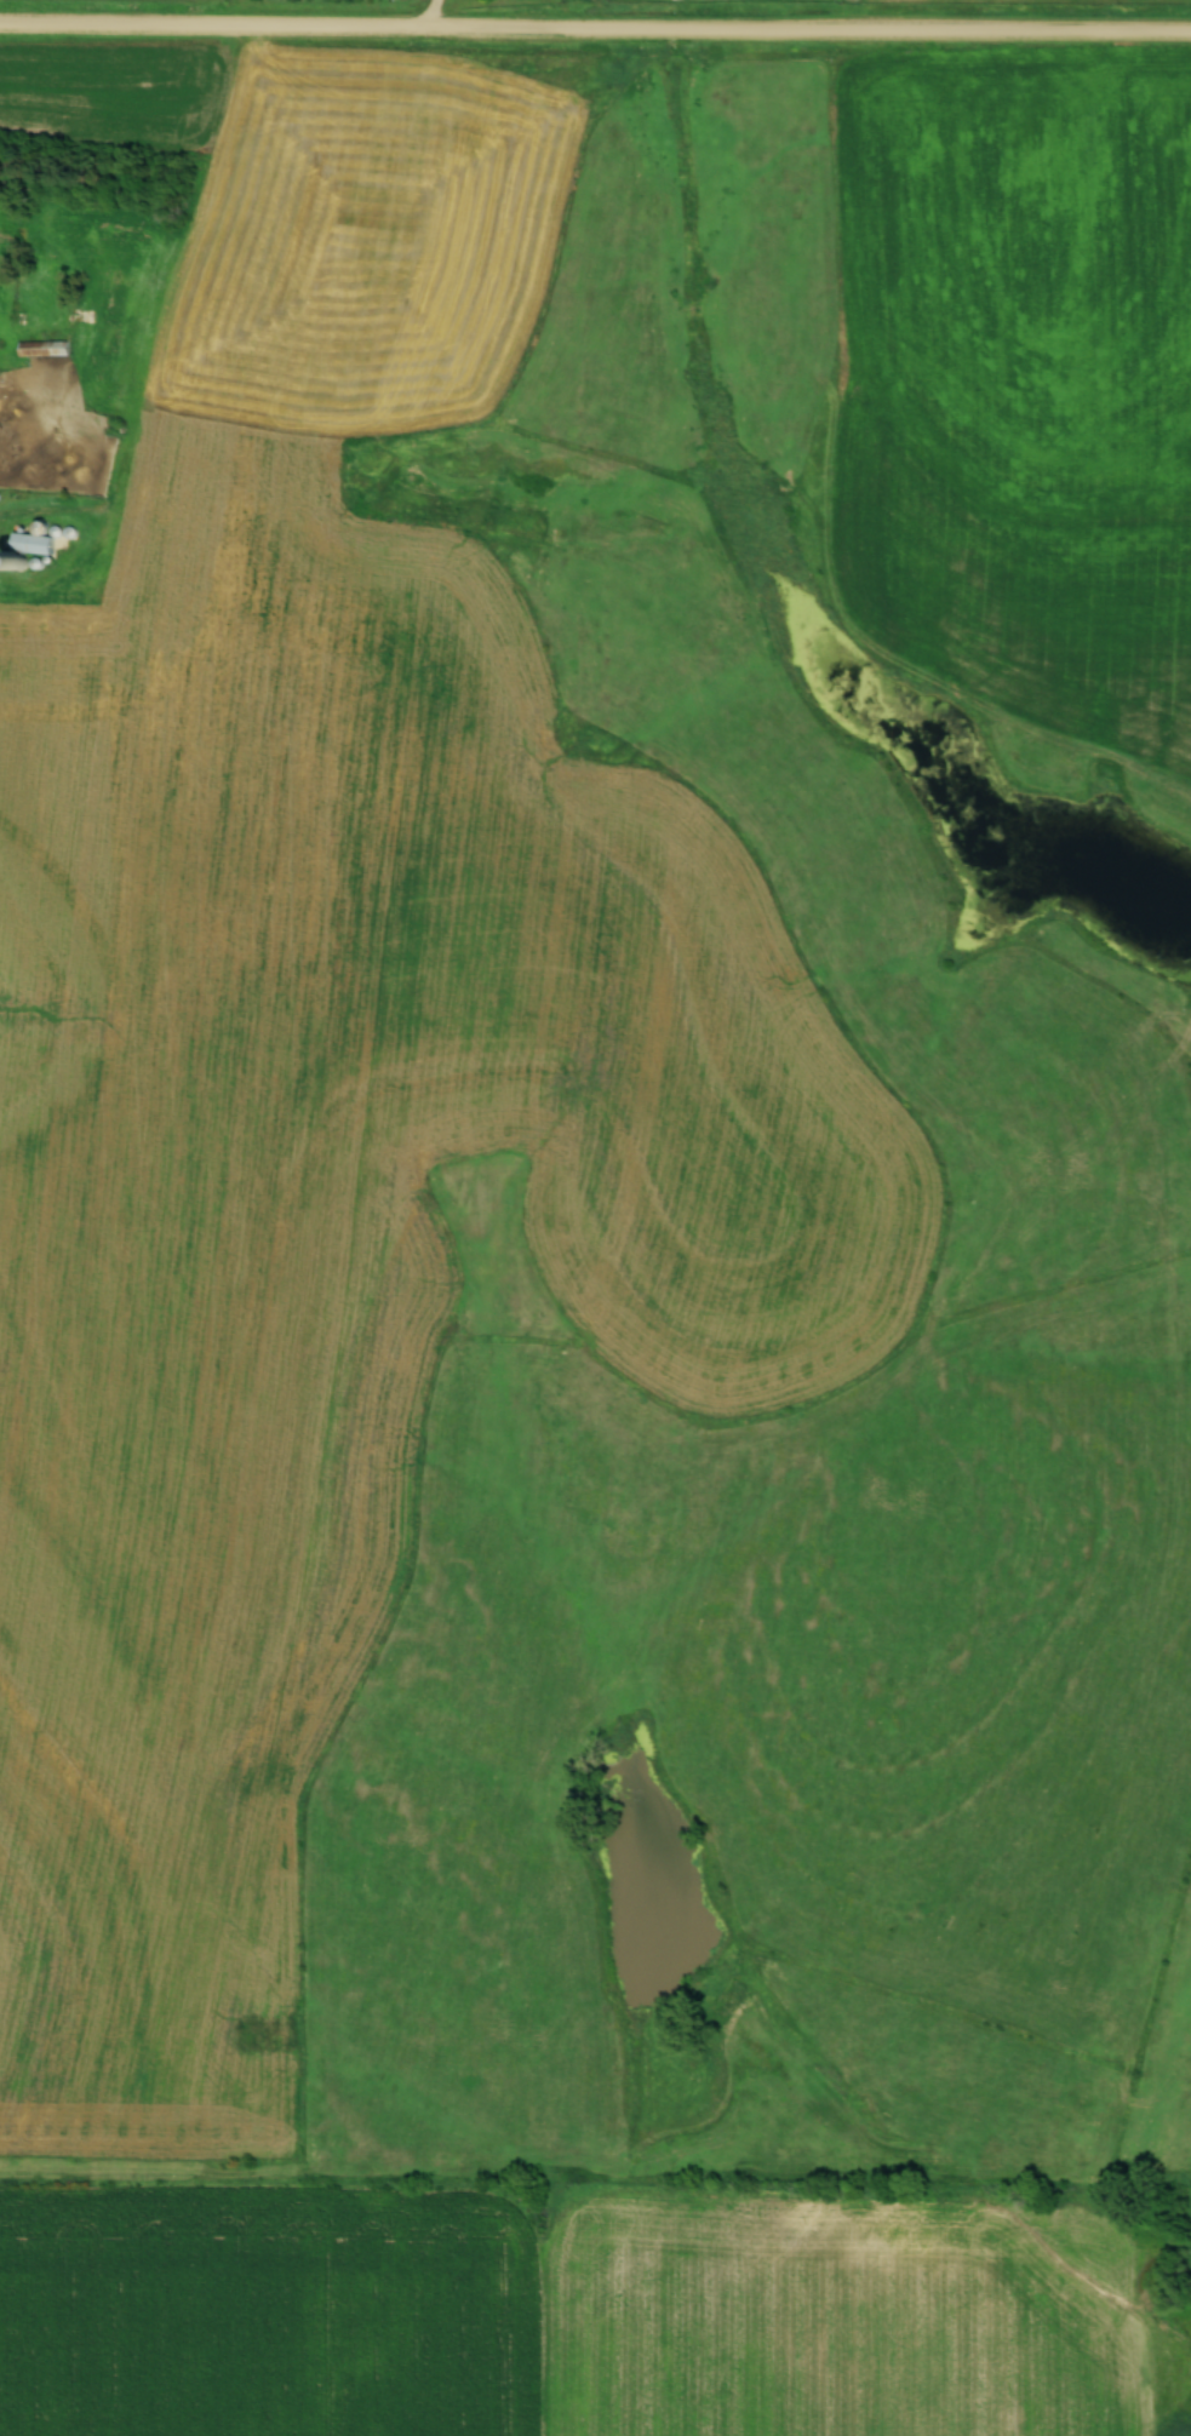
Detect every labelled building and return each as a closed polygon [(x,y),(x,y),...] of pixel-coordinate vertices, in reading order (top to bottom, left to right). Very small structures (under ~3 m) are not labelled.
[(68,356),(68,341),(20,342),(20,356),(68,356)] [(54,537),(15,534),(14,552),(52,555),(54,537)]
